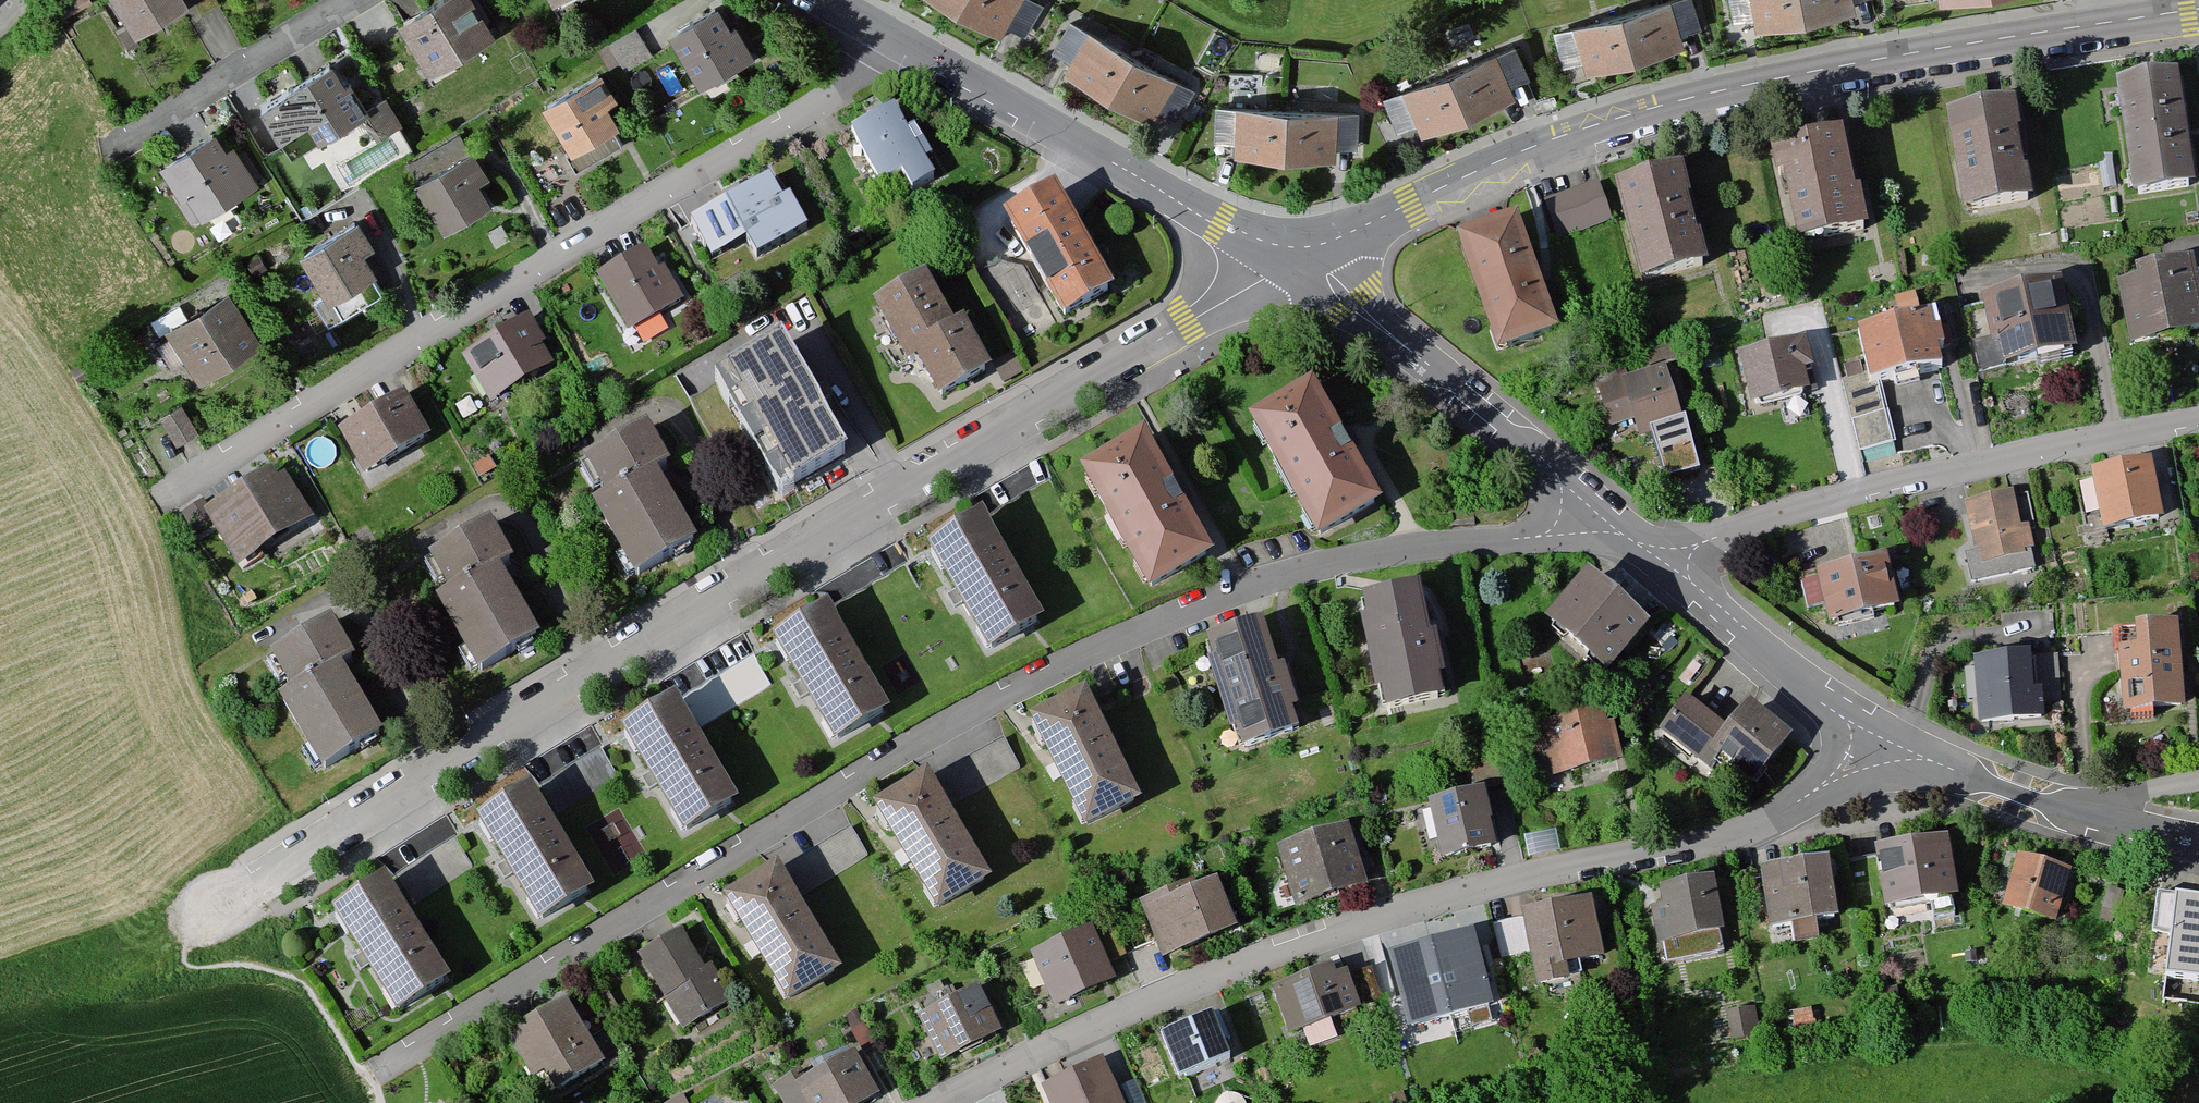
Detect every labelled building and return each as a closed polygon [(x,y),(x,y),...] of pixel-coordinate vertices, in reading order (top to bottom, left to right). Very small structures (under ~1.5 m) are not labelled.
[(132,32),(195,0),(116,0),(132,32)] [(398,8),(429,64),(503,23),(490,0),(413,0),(398,8)] [(667,14),(704,75),(755,45),(728,0),(690,0),(667,14)] [(952,4),(997,30),(1004,17),(1026,29),(1043,0),(954,0),(952,4)] [(1692,0),(1626,0),(1622,1),(1634,53),(1683,42),(1679,24),(1697,20),(1692,0)] [(1806,0),(1733,0),(1737,18),(1760,12),(1763,25),(1810,14),(1806,0)] [(1810,14),(1858,3),(1857,0),(1806,0),(1810,14)] [(1634,53),(1622,1),(1552,17),(1562,57),(1584,51),(1587,64),(1634,53)] [(1131,38),(1074,6),(1054,41),(1072,52),(1065,63),(1103,85),(1131,38)] [(1510,31),(1444,58),(1467,114),(1515,94),(1505,71),(1524,64),(1510,31)] [(1197,76),(1131,38),(1103,85),(1148,111),(1156,98),(1177,110),(1197,76)] [(336,45),(284,78),(321,136),(374,103),(336,45)] [(2174,53),(2112,62),(2130,181),(2193,172),(2174,53)] [(1444,58),(1380,84),(1397,125),(1417,117),(1423,131),(1467,114),(1444,58)] [(604,64),(545,95),(574,152),(634,121),(604,64)] [(2010,79),(1946,93),(1968,193),(2031,180),(2010,79)] [(1294,95),(1216,92),(1214,133),(1236,134),(1236,151),(1291,153),(1294,95)] [(1361,98),(1294,95),(1291,153),(1337,155),(1338,145),(1359,146),(1361,98)] [(906,99),(861,123),(893,186),(939,162),(906,99)] [(1840,112),(1772,128),(1796,230),(1864,214),(1840,112)] [(231,114),(160,151),(192,212),(263,175),(231,114)] [(480,139),(417,173),(442,220),(505,187),(480,139)] [(1678,150),(1608,172),(1639,271),(1709,249),(1678,150)] [(781,166),(728,195),(759,252),(813,223),(781,166)] [(1060,172),(1005,202),(1060,304),(1115,274),(1060,172)] [(1596,178),(1542,197),(1555,236),(1609,218),(1596,178)] [(1514,201),(1450,223),(1490,344),(1555,322),(1514,201)] [(362,209),(298,242),(334,312),(398,279),(362,209)] [(655,246),(600,276),(630,331),(685,301),(655,246)] [(2114,268),(2135,338),(2198,320),(2198,291),(2187,247),(2114,268)] [(943,253),(880,286),(934,389),(997,357),(943,253)] [(2059,265),(1980,283),(1997,358),(2076,341),(2059,265)] [(235,281),(164,323),(197,379),(268,337),(235,281)] [(1933,296),(1854,312),(1865,364),(1944,348),(1933,296)] [(540,312),(463,350),(485,395),(562,357),(540,312)] [(793,320),(729,359),(799,474),(863,435),(793,320)] [(1801,341),(1737,356),(1751,410),(1815,395),(1801,341)] [(1669,360),(1600,379),(1616,437),(1685,419),(1669,360)] [(1322,367),(1258,400),(1325,528),(1388,495),(1322,367)] [(1863,372),(1843,377),(1860,446),(1893,439),(1880,383),(1866,386),(1863,372)] [(407,387),(341,427),(367,470),(433,429),(407,387)] [(161,415),(177,442),(198,430),(183,402),(161,415)] [(649,406),(585,448),(608,482),(589,494),(639,568),(700,526),(656,460),(676,447),(649,406)] [(1156,421),(1086,460),(1151,578),(1221,540),(1156,421)] [(2152,449),(2087,462),(2099,523),(2164,510),(2152,449)] [(284,462),(206,506),(238,563),(316,519),(284,462)] [(2024,489),(1965,499),(1976,561),(2035,550),(2024,489)] [(993,499),(931,535),(992,640),(1055,603),(993,499)] [(494,507),(430,549),(453,583),(434,595),(483,669),(545,627),(501,561),(521,548),(494,507)] [(1882,546),(1816,561),(1827,611),(1893,595),(1882,546)] [(1649,614),(1585,562),(1547,607),(1611,660),(1649,614)] [(1423,575),(1366,586),(1387,697),(1444,687),(1423,575)] [(838,590),(776,624),(834,728),(895,695),(838,590)] [(336,603),(272,645),(295,679),(276,691),(325,764),(387,723),(343,657),(363,643),(336,603)] [(1272,612),(1211,631),(1245,739),(1305,720),(1272,612)] [(2178,624),(2119,627),(2124,705),(2182,702),(2178,624)] [(2038,645),(1974,650),(1979,713),(2043,708),(2038,645)] [(684,683),(624,717),(685,825),(745,791),(684,683)] [(1096,686),(1035,713),(1082,818),(1144,791),(1096,686)] [(1726,714),(1685,686),(1658,724),(1749,788),(1795,724),(1745,688),(1726,714)] [(1604,705),(1540,718),(1551,770),(1615,757),(1604,705)] [(543,780),(558,807),(618,775),(603,747),(543,780)] [(936,764),(875,799),(939,908),(1000,873),(936,764)] [(536,772),(474,809),(537,913),(598,876),(536,772)] [(1481,780),(1424,794),(1440,852),(1496,837),(1481,780)] [(1345,816),(1278,835),(1295,897),(1363,878),(1345,816)] [(1942,825),(1880,834),(1890,906),(1953,897),(1942,825)] [(457,837),(399,871),(415,898),(473,864),(457,837)] [(1829,850),(1760,859),(1769,927),(1838,918),(1829,850)] [(2067,861),(2016,850),(2005,902),(2055,913),(2067,861)] [(787,857),(730,889),(788,995),(846,964),(787,857)] [(393,863),(333,898),(395,1004),(455,970),(393,863)] [(1707,868),(1651,883),(1667,941),(1723,926),(1707,868)] [(1216,869),(1143,898),(1164,950),(1237,920),(1216,869)] [(2160,890),(2152,971),(2198,976),(2198,894),(2160,890)] [(1590,892),(1518,908),(1534,977),(1605,960),(1590,892)] [(1092,920),(1030,945),(1051,999),(1114,974),(1092,920)] [(686,926),(638,957),(685,1030),(733,1000),(686,926)] [(1472,926),(1394,946),(1414,1020),(1491,1000),(1472,926)] [(1345,958),(1274,983),(1289,1026),(1360,1000),(1345,958)] [(982,980),(916,1015),(944,1065),(1009,1030),(982,980)] [(578,992),(512,1024),(543,1088),(610,1055),(578,992)] [(1212,1006),(1159,1028),(1178,1073),(1231,1052),(1212,1006)] [(769,1080),(783,1102),(857,1102),(881,1088),(853,1044),(811,1071),(803,1059),(769,1080)] [(1039,1087),(1047,1102),(1126,1102),(1101,1055),(1039,1087)]
